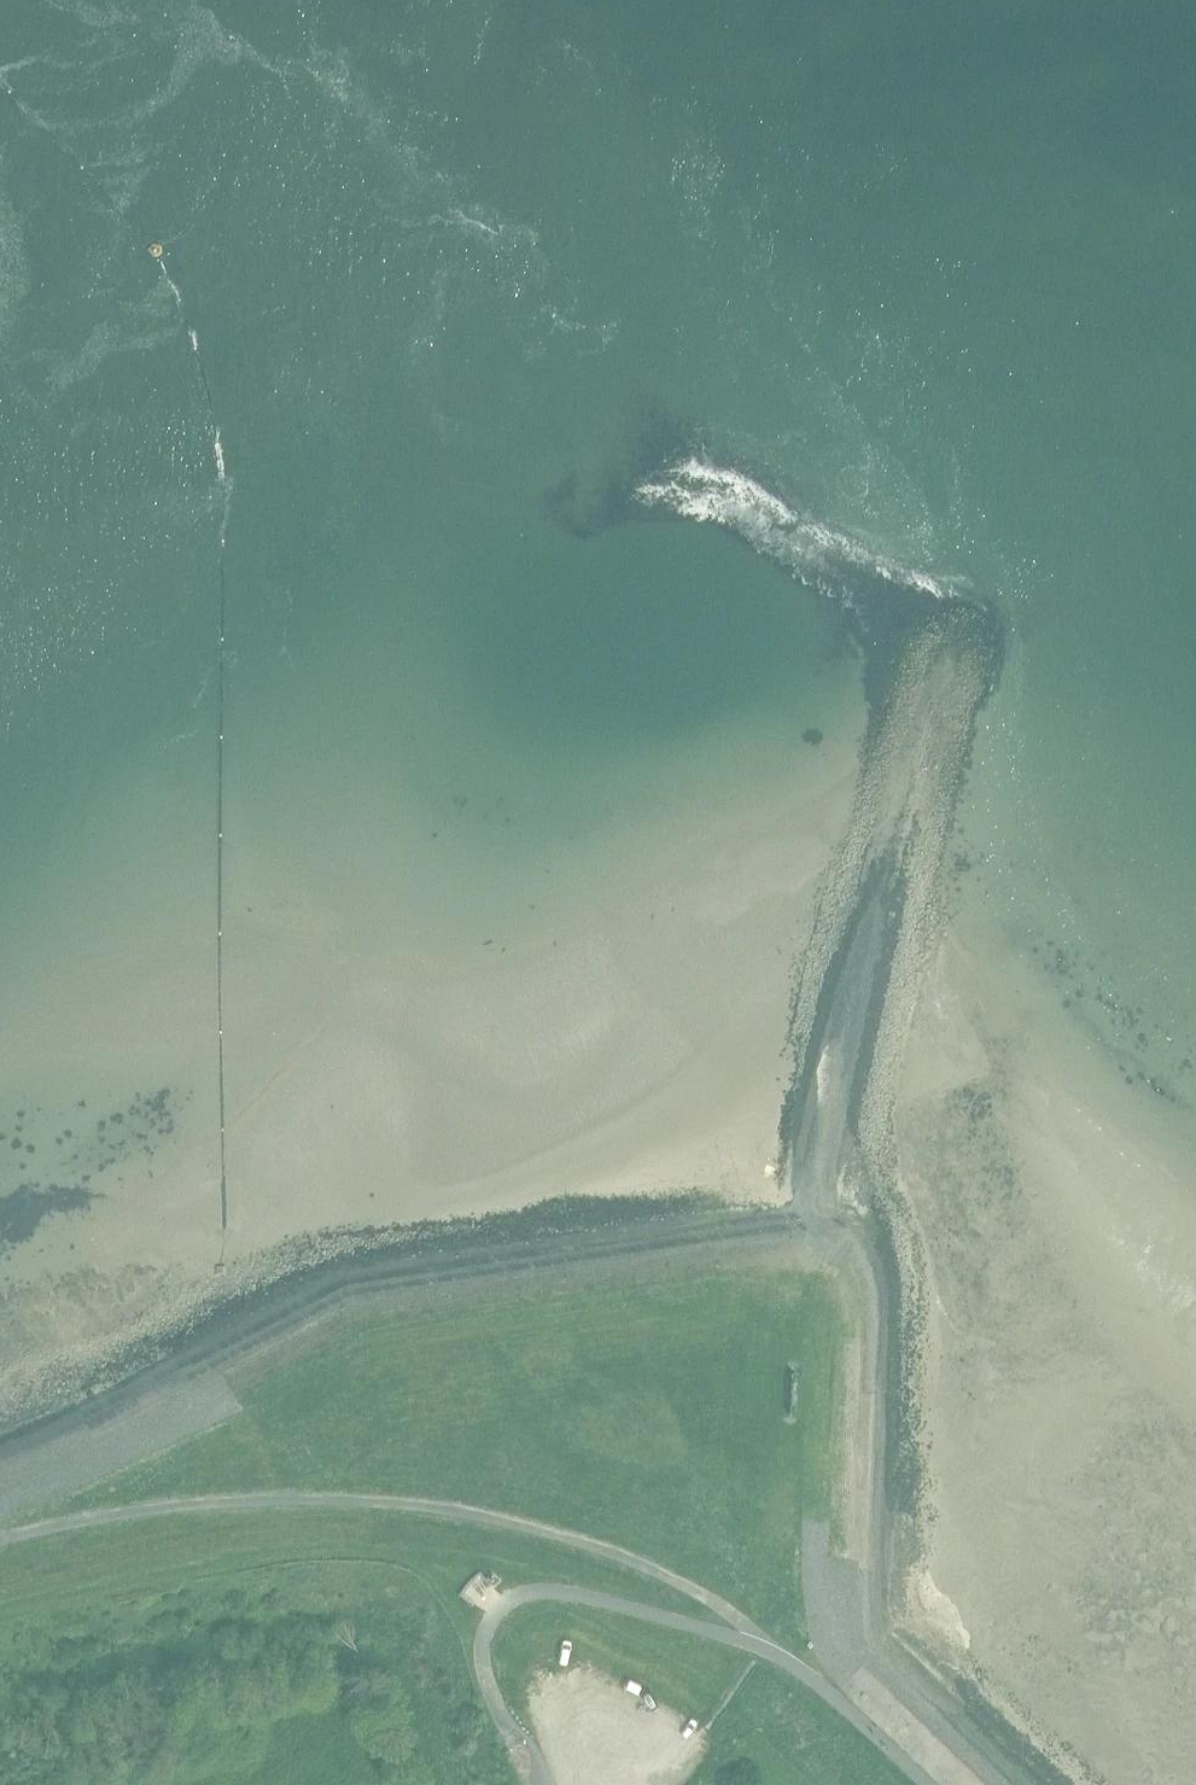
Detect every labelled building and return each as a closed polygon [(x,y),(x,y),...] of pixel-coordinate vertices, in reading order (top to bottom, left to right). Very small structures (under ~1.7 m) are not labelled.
[(132,1749),(134,1738),(123,1736),(121,1746),(132,1749)]
